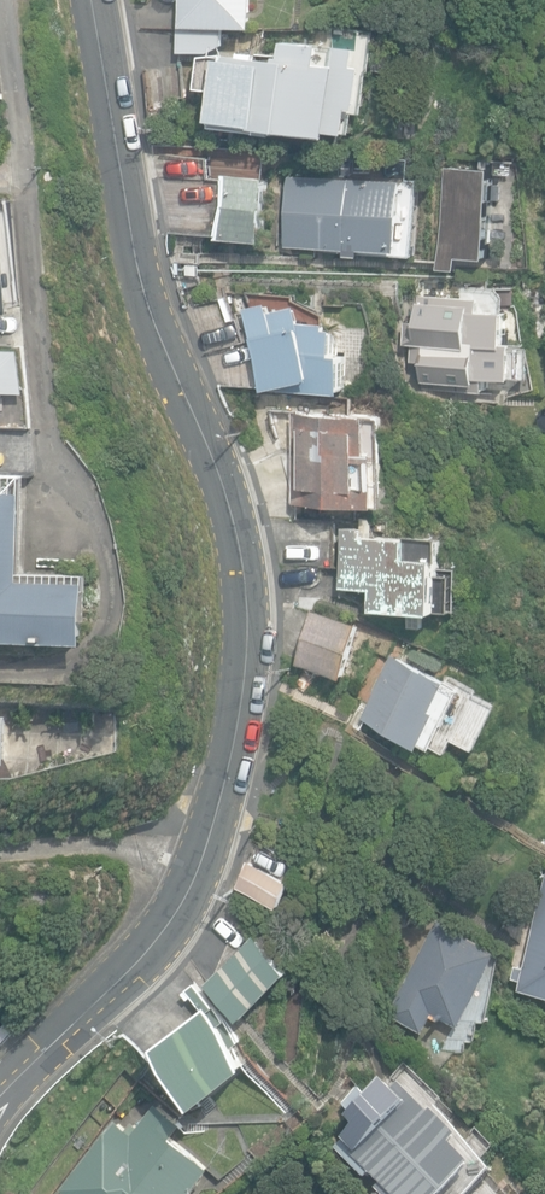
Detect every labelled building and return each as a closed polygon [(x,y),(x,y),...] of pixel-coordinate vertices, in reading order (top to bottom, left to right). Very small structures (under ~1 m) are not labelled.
[(256,28),(256,0),(183,0),(183,28),(256,28)] [(178,30),(179,53),(211,52),(224,46),(223,31),(178,30)] [(217,94),(213,119),(263,124),(284,129),(336,135),(352,132),(351,109),(361,111),(366,68),(357,64),(357,45),(323,42),(288,41),(287,60),(269,64),(221,57),(220,61),(207,59),(202,92),(217,94)] [(488,259),(492,169),(445,167),(440,269),(458,270),(459,257),(488,259)] [(221,238),(269,241),(272,176),(224,174),(221,238)] [(285,246),(400,250),(402,180),(288,176),(285,246)] [(11,313),(2,212),(0,213),(0,314),(11,313)] [(480,297),(419,295),(418,320),(404,319),(403,345),(412,345),(411,362),(423,363),(422,386),(488,389),(489,376),(515,377),(517,341),(507,340),(509,310),(479,309),(480,297)] [(273,311),(271,303),(247,308),(266,390),(287,385),(287,391),(346,392),(347,354),(338,354),(339,328),(331,328),(332,322),(304,322),(300,305),(273,311)] [(544,341),(544,320),(535,321),(537,342),(544,341)] [(24,392),(21,349),(0,349),(0,392),(24,392)] [(295,502),(381,507),(384,452),(377,452),(379,412),(300,408),(295,502)] [(86,642),(88,573),(23,571),(26,474),(0,473),(0,639),(86,642)] [(408,628),(425,628),(425,611),(439,612),(441,558),(413,557),(413,537),(365,535),(365,528),(345,527),(344,587),(375,588),(374,610),(409,611),(408,628)] [(298,663),(346,677),(363,622),(313,610),(298,663)] [(363,718),(426,747),(443,710),(439,708),(451,681),(393,654),(363,718)] [(9,763),(10,714),(0,714),(0,763),(9,763)] [(238,886),(282,906),(292,880),(249,862),(238,886)] [(544,994),(544,886),(526,968),(516,966),(514,977),(522,979),(519,988),(544,994)] [(389,1013),(424,1032),(434,1012),(460,1025),(499,951),(438,920),(389,1013)] [(290,964),(257,932),(206,984),(239,1016),(290,964)] [(184,1074),(205,1102),(254,1064),(212,1010),(216,1007),(196,982),(188,989),(203,1009),(157,1045),(169,1060),(164,1065),(176,1080),(184,1074)] [(2,1046),(18,1029),(7,1020),(0,1029),(0,1045),(2,1046)] [(373,1093),(348,1117),(357,1126),(344,1139),(347,1142),(338,1150),(366,1179),(372,1173),(382,1184),(378,1188),(384,1193),(471,1193),(496,1170),(434,1107),(430,1111),(414,1094),(409,1099),(407,1097),(392,1112),(373,1093)] [(215,1165),(175,1135),(185,1123),(157,1103),(142,1124),(135,1120),(129,1128),(117,1119),(64,1187),(73,1193),(193,1193),(215,1165)]
